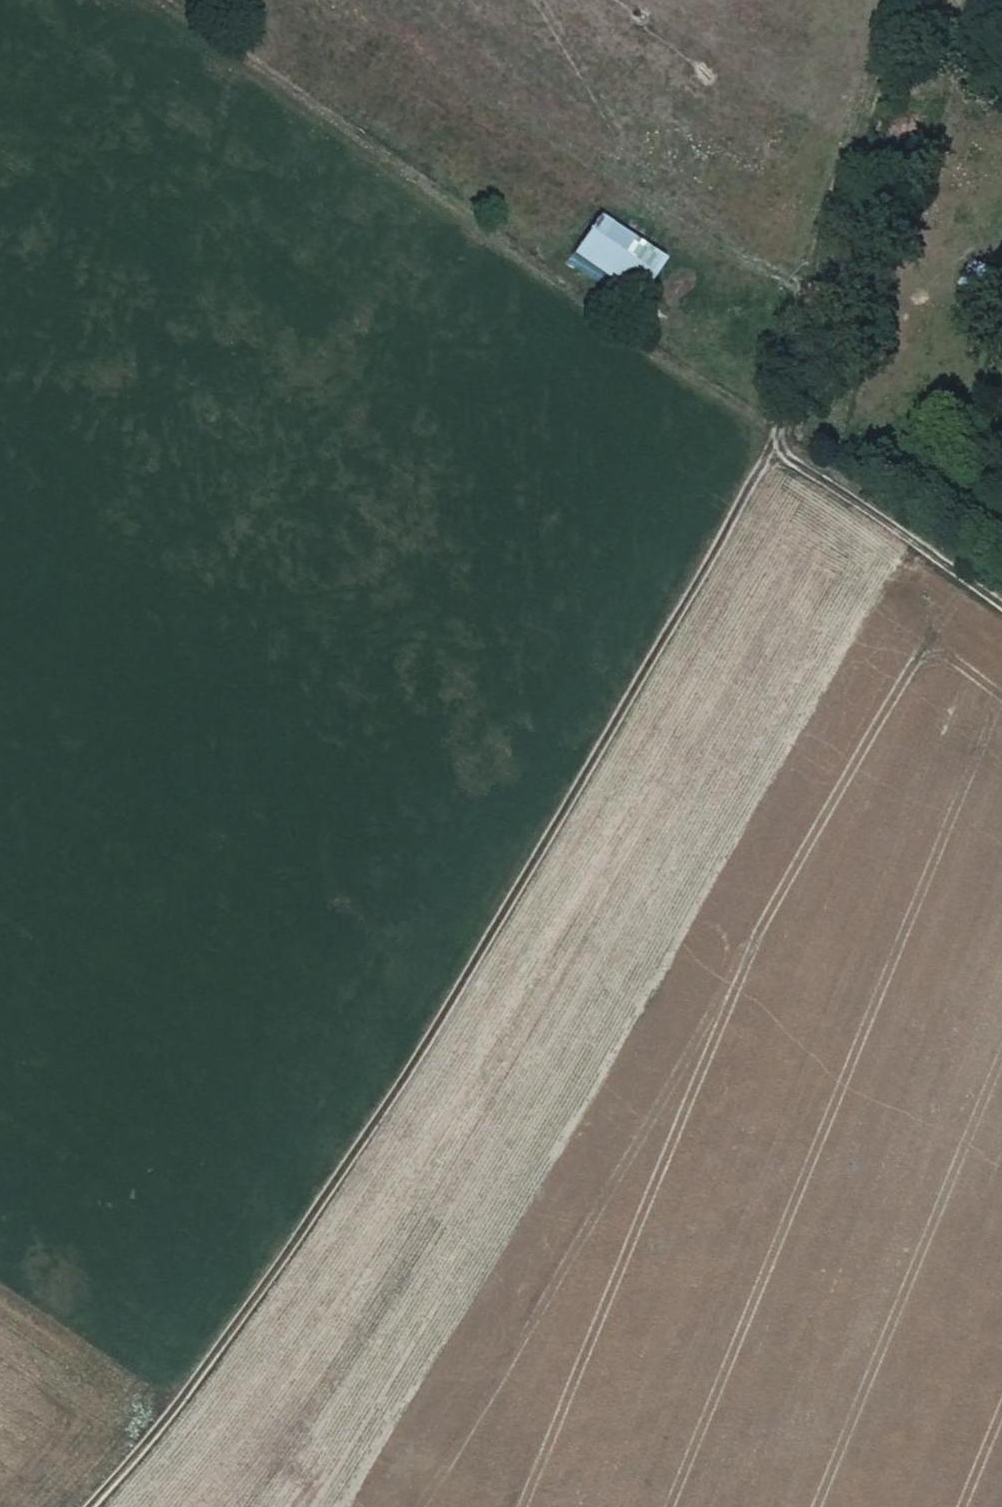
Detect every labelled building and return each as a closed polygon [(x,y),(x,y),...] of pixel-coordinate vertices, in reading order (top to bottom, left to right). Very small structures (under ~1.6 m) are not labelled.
[(602,216),(573,255),(638,303),(668,264),(602,216)] [(976,292),(987,265),(970,258),(959,285),(976,292)]
